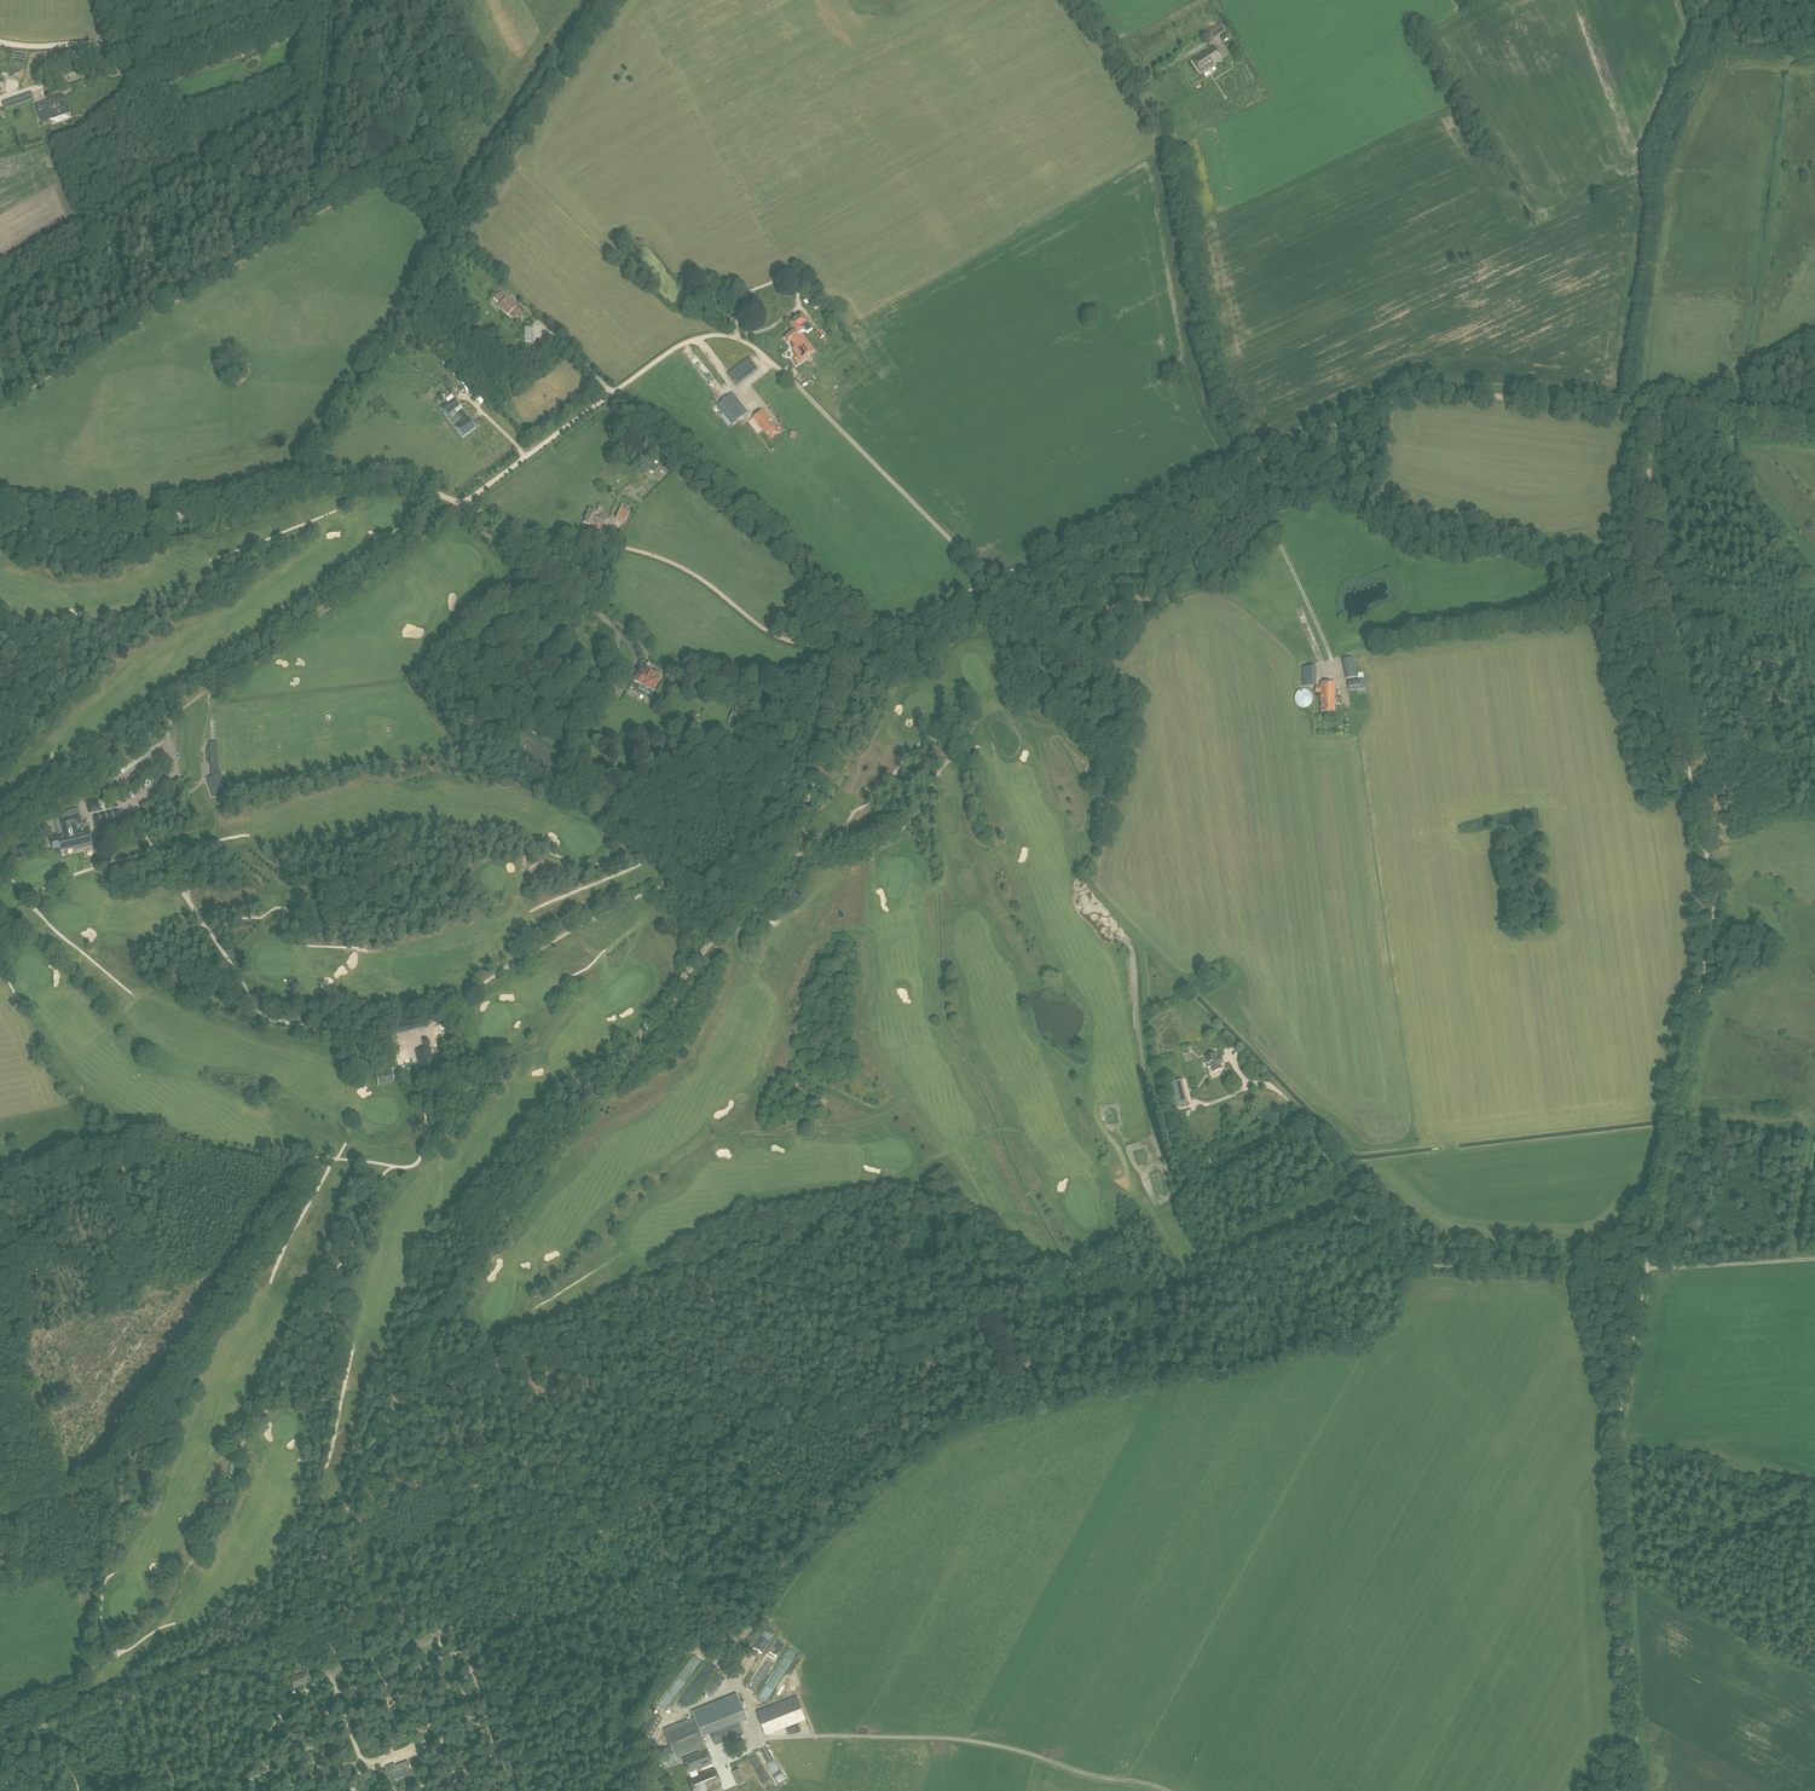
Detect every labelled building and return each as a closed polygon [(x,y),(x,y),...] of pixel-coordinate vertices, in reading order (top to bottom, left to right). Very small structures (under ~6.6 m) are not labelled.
[(1219,35),(1226,31),(1220,22),(1213,27),(1219,35)] [(1226,44),(1230,52),(1236,49),(1231,41),(1226,44)] [(1193,60),(1202,73),(1223,59),(1215,46),(1193,60)] [(23,79),(25,69),(12,67),(10,76),(23,79)] [(33,99),(31,92),(2,102),(4,109),(33,99)] [(64,95),(35,105),(42,122),(70,112),(64,95)] [(804,294),(812,305),(817,301),(810,291),(804,294)] [(521,311),(501,292),(496,298),(502,303),(498,307),(507,316),(511,312),(515,317),(521,311)] [(815,351),(802,332),(804,330),(801,326),(807,322),(802,316),(791,324),(796,330),(785,338),(795,352),(791,355),(798,364),(815,351)] [(804,328),(808,333),(813,329),(809,324),(804,328)] [(825,329),(822,330),(821,330),(817,333),(821,339),(826,336),(825,335),(828,333),(825,329)] [(733,370),(742,381),(758,369),(749,357),(733,370)] [(420,373),(426,370),(423,364),(417,367),(420,373)] [(725,392),(708,365),(700,370),(709,383),(710,383),(719,396),(725,392)] [(442,394),(446,399),(452,395),(448,390),(442,394)] [(733,424),(748,412),(733,393),(718,405),(733,424)] [(459,404),(455,398),(441,407),(446,414),(459,404)] [(464,420),(456,427),(463,436),(476,427),(463,409),(459,412),(464,420)] [(763,430),(771,440),(781,432),(764,410),(754,418),(758,423),(753,426),(759,433),(763,430)] [(617,519),(626,523),(630,511),(627,510),(628,505),(623,504),(617,519)] [(584,523),(606,531),(611,517),(590,509),(584,523)] [(1347,679),(1357,677),(1353,657),(1343,660),(1347,679)] [(653,692),(662,676),(656,673),(655,675),(649,672),(649,670),(648,668),(646,667),(643,667),(640,672),(639,672),(634,682),(653,692)] [(1302,676),(1302,686),(1316,686),(1316,676),(1302,676)] [(1350,690),(1359,689),(1359,692),(1366,691),(1366,688),(1367,688),(1366,679),(1348,681),(1350,690)] [(1342,691),(1335,691),(1335,683),(1321,683),(1321,687),(1316,687),(1316,693),(1321,693),(1321,712),(1336,712),(1335,698),(1342,698),(1342,691)] [(1313,697),(1313,696),(1313,695),(1312,695),(1312,694),(1312,693),(1311,693),(1310,692),(1309,691),(1308,690),(1307,690),(1306,690),(1305,689),(1304,689),(1303,689),(1302,690),(1301,690),(1300,690),(1299,691),(1298,692),(1297,693),(1296,694),(1296,695),(1296,696),(1295,697),(1295,698),(1295,699),(1296,700),(1296,701),(1296,702),(1297,703),(1297,704),(1298,704),(1299,705),(1300,706),(1301,707),(1302,707),(1303,707),(1304,707),(1305,707),(1306,707),(1307,706),(1308,706),(1309,706),(1310,705),(1310,704),(1311,704),(1312,703),(1312,702),(1312,701),(1313,701),(1313,700),(1313,699),(1313,698),(1313,697)] [(735,712),(729,725),(742,731),(748,718),(735,712)] [(221,774),(219,774),(217,742),(210,742),(211,777),(207,778),(213,798),(224,794),(221,784),(224,783),(221,774)] [(154,790),(157,793),(163,789),(160,785),(154,790)] [(99,799),(87,801),(90,813),(101,810),(99,799)] [(94,817),(96,828),(103,826),(104,830),(110,828),(110,829),(117,827),(117,828),(123,826),(119,810),(94,817)] [(89,826),(83,828),(80,814),(60,818),(61,824),(57,825),(59,834),(51,836),(53,849),(61,847),(61,851),(93,843),(89,826)] [(424,1018),(395,1024),(397,1034),(426,1028),(424,1018)] [(416,1051),(421,1069),(435,1066),(430,1044),(429,1040),(428,1038),(422,1039),(424,1049),(416,1051)] [(1220,1064),(1223,1063),(1221,1057),(1218,1058),(1216,1053),(1213,1054),(1213,1053),(1208,1054),(1208,1056),(1205,1057),(1207,1063),(1209,1062),(1213,1071),(1222,1068),(1220,1064)] [(392,1070),(381,1072),(380,1070),(381,1070),(380,1065),(375,1066),(379,1085),(395,1082),(392,1070)] [(1181,1079),(1180,1079),(1169,1082),(1176,1106),(1188,1103),(1181,1079)] [(781,1640),(775,1649),(784,1654),(789,1645),(781,1640)] [(294,1688),(308,1683),(305,1677),(308,1676),(307,1673),(304,1674),(291,1679),(294,1688)] [(694,1695),(700,1699),(703,1694),(697,1690),(694,1695)] [(692,1712),(695,1718),(702,1736),(710,1732),(738,1721),(741,1719),(732,1696),(692,1712)] [(798,1699),(758,1715),(767,1737),(807,1721),(798,1699)] [(648,1745),(648,1744),(662,1719),(650,1712),(632,1746),(638,1749),(642,1742),(648,1745)] [(695,1718),(664,1730),(671,1746),(652,1753),(659,1768),(677,1761),(676,1758),(706,1745),(695,1718)] [(743,1734),(738,1721),(710,1732),(716,1746),(743,1734)] [(713,1764),(707,1749),(683,1759),(691,1778),(688,1779),(693,1790),(705,1790),(721,1785),(715,1769),(699,1775),(697,1770),(713,1764)] [(772,1751),(765,1754),(779,1782),(785,1779),(772,1751)] [(767,1787),(773,1784),(758,1754),(753,1757),(767,1787)] [(410,1767),(408,1761),(392,1767),(394,1773),(389,1774),(392,1781),(409,1775),(407,1768),(410,1767)] [(746,1783),(740,1769),(732,1772),(738,1786),(746,1783)]
